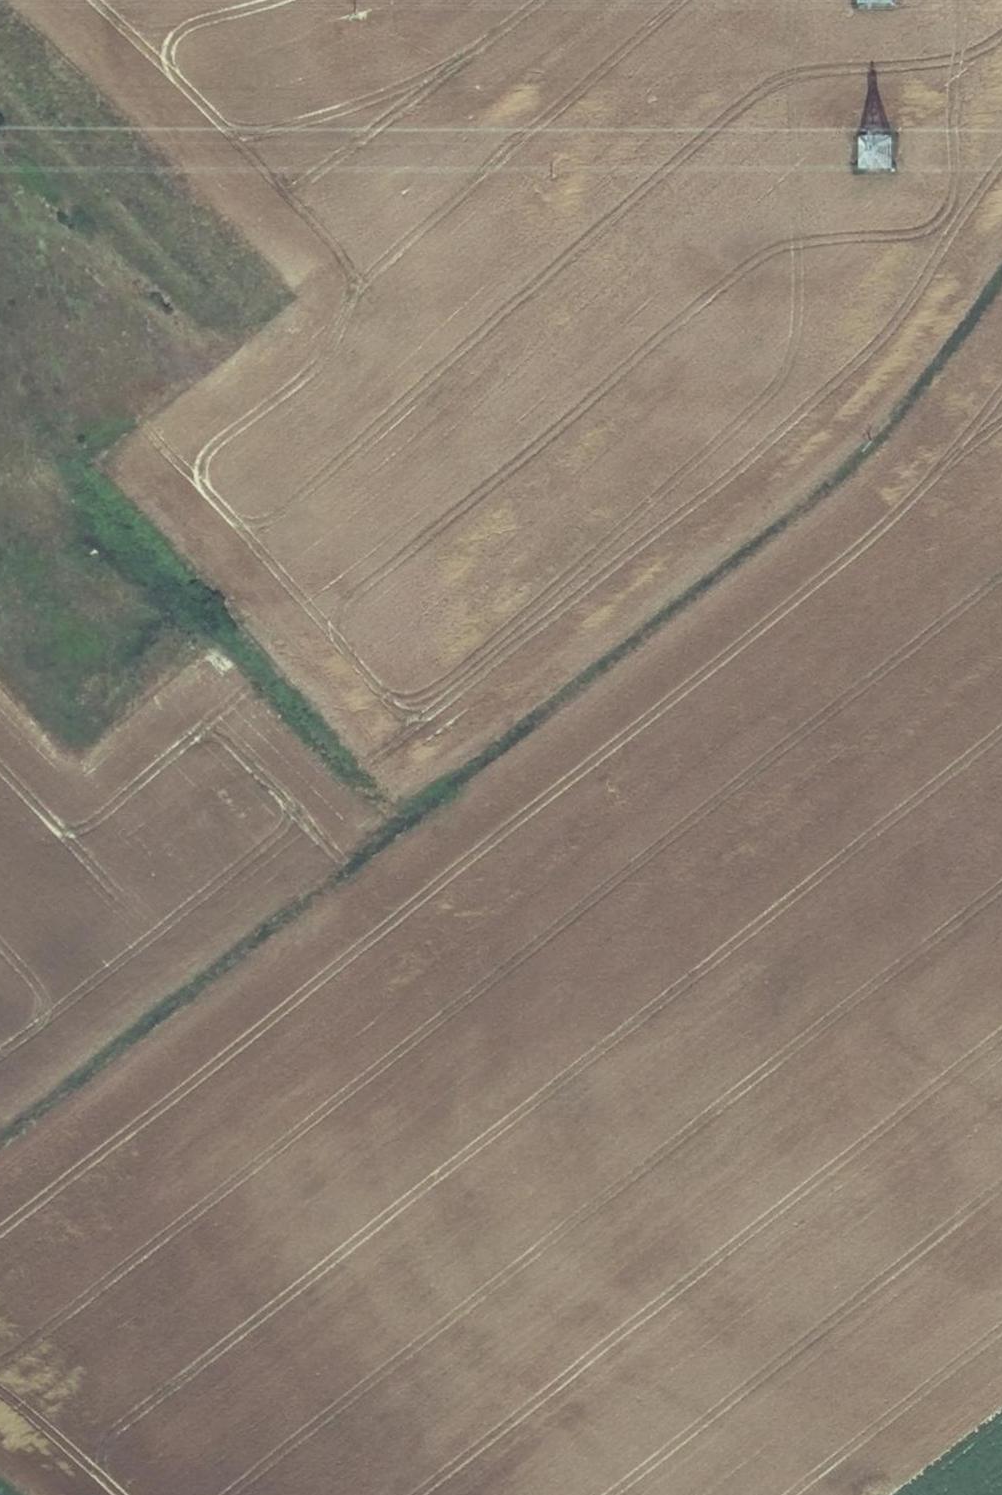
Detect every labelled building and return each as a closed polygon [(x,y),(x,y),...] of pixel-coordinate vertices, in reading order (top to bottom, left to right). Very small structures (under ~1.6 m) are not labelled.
[(856,134),(857,170),(890,169),(889,133),(856,134)]
